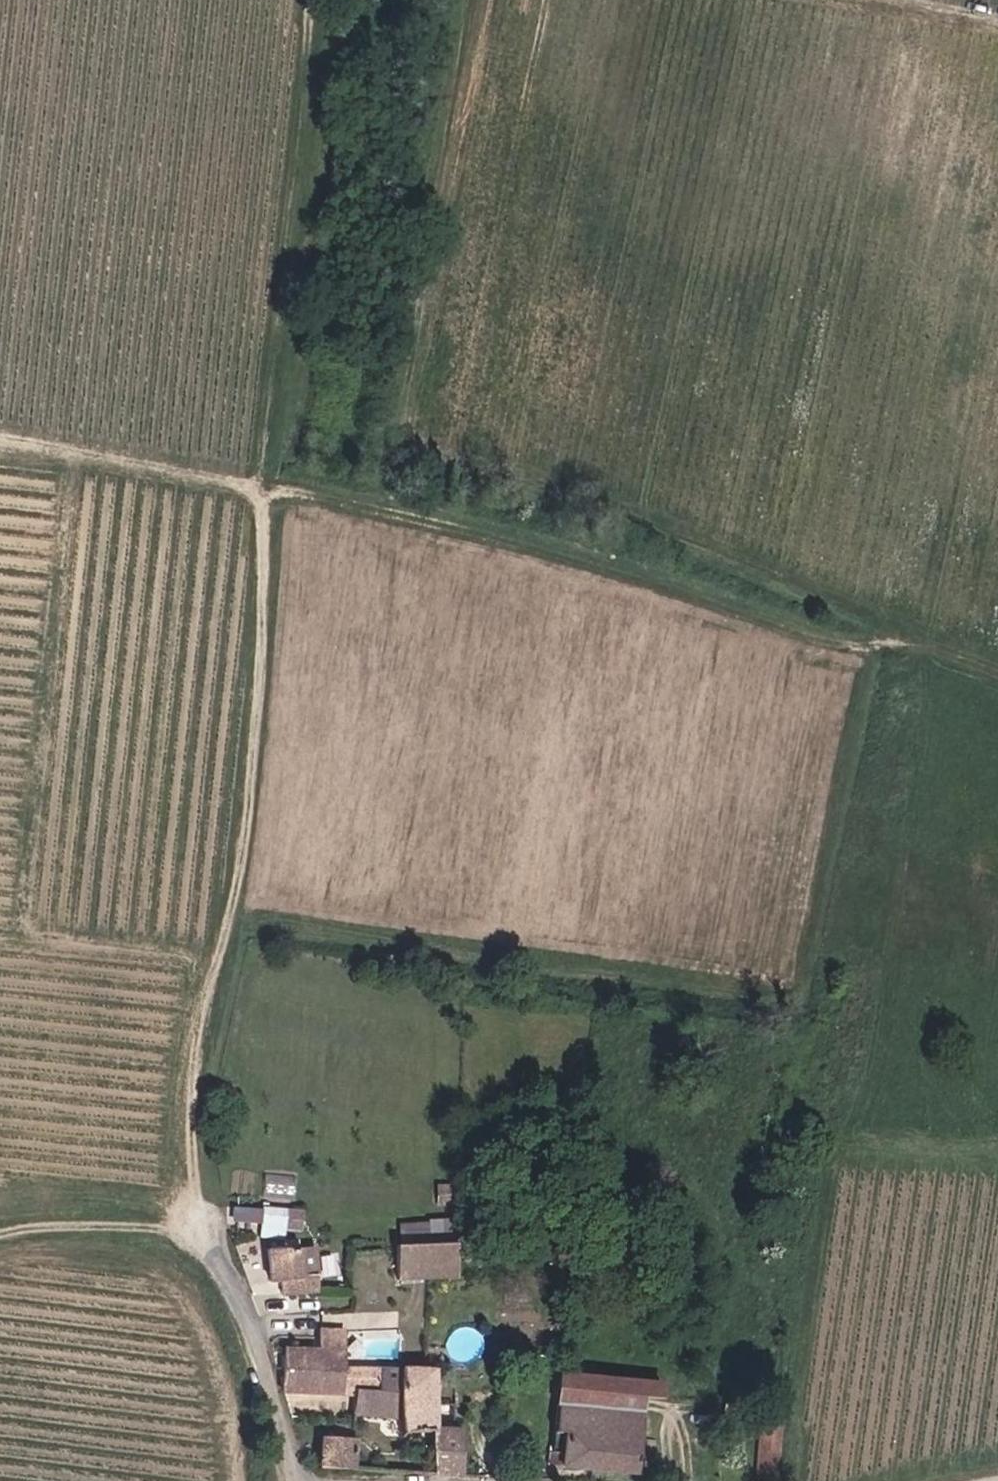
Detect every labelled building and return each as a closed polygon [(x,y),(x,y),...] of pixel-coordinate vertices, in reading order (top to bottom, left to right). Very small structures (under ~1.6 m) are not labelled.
[(261,1204),(259,1232),(304,1235),(306,1207),(261,1204)] [(401,1241),(436,1238),(434,1220),(400,1223),(401,1241)] [(447,1237),(389,1244),(393,1281),(452,1274),(447,1237)] [(304,1252),(274,1251),(272,1251),(271,1284),(281,1285),(281,1300),(317,1301),(318,1278),(305,1278),(304,1252)] [(321,1341),(321,1354),(345,1359),(345,1340),(321,1341)] [(345,1359),(321,1354),(320,1360),(290,1361),(290,1393),(344,1392),(345,1359)] [(435,1436),(435,1431),(436,1373),(427,1373),(407,1373),(406,1418),(407,1435),(435,1436)] [(560,1406),(645,1415),(646,1402),(648,1380),(563,1373),(560,1406)] [(666,1382),(648,1380),(646,1402),(666,1403),(666,1387),(666,1382)] [(639,1474),(645,1415),(560,1406),(557,1432),(566,1433),(565,1469),(639,1474)] [(762,1473),(784,1474),(789,1409),(766,1409),(762,1473)] [(435,1472),(470,1477),(470,1432),(435,1431),(435,1436),(435,1472)] [(331,1465),(356,1467),(356,1442),(324,1439),(321,1462),(331,1465)]
